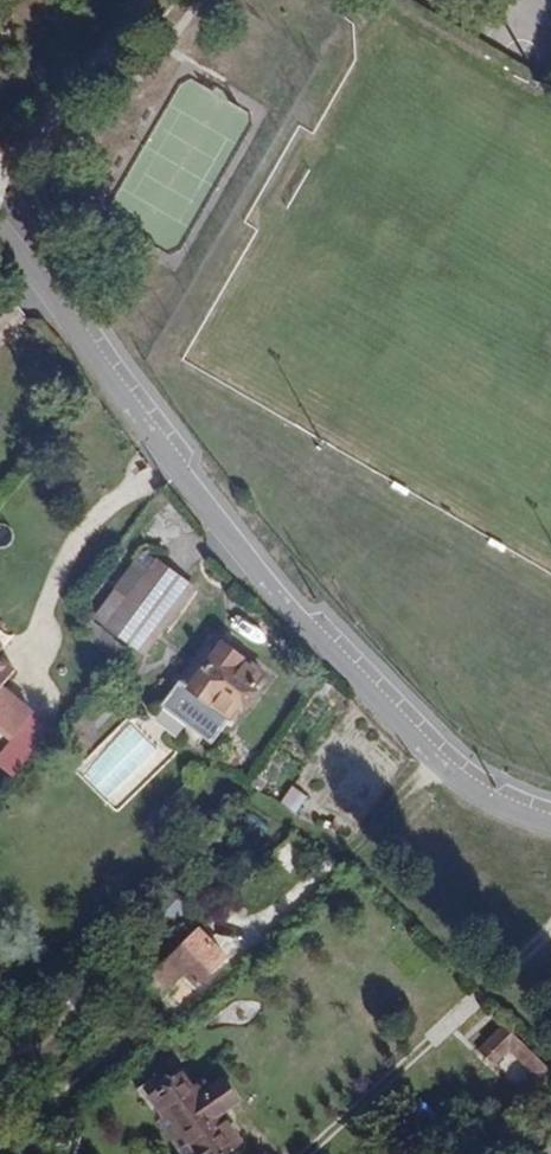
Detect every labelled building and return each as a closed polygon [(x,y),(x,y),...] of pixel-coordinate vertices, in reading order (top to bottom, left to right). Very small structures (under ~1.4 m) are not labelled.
[(195,590),(157,562),(107,627),(145,656),(195,590)] [(253,689),(264,674),(223,645),(173,716),(213,745),(241,706),(246,710),(258,693),(253,689)] [(3,687),(18,672),(1,657),(0,656),(0,691),(3,687)] [(33,715),(3,687),(0,691),(0,752),(33,715)] [(297,814),(308,796),(291,786),(281,804),(297,814)] [(349,874),(355,868),(349,862),(343,868),(349,874)] [(225,959),(198,931),(154,975),(168,990),(184,974),(197,987),(225,959)] [(532,1106),(550,1086),(550,1072),(505,1027),(478,1054),(492,1068),(507,1053),(532,1078),(518,1092),(532,1106)] [(164,1117),(169,1113),(198,1153),(229,1153),(241,1145),(228,1127),(232,1124),(224,1112),(239,1102),(224,1081),(209,1092),(204,1084),(193,1091),(183,1077),(151,1099),(164,1117)] [(164,1117),(151,1099),(145,1104),(181,1153),(198,1153),(169,1113),(164,1117)] [(543,1153),(550,1153),(550,1145),(543,1153)]
